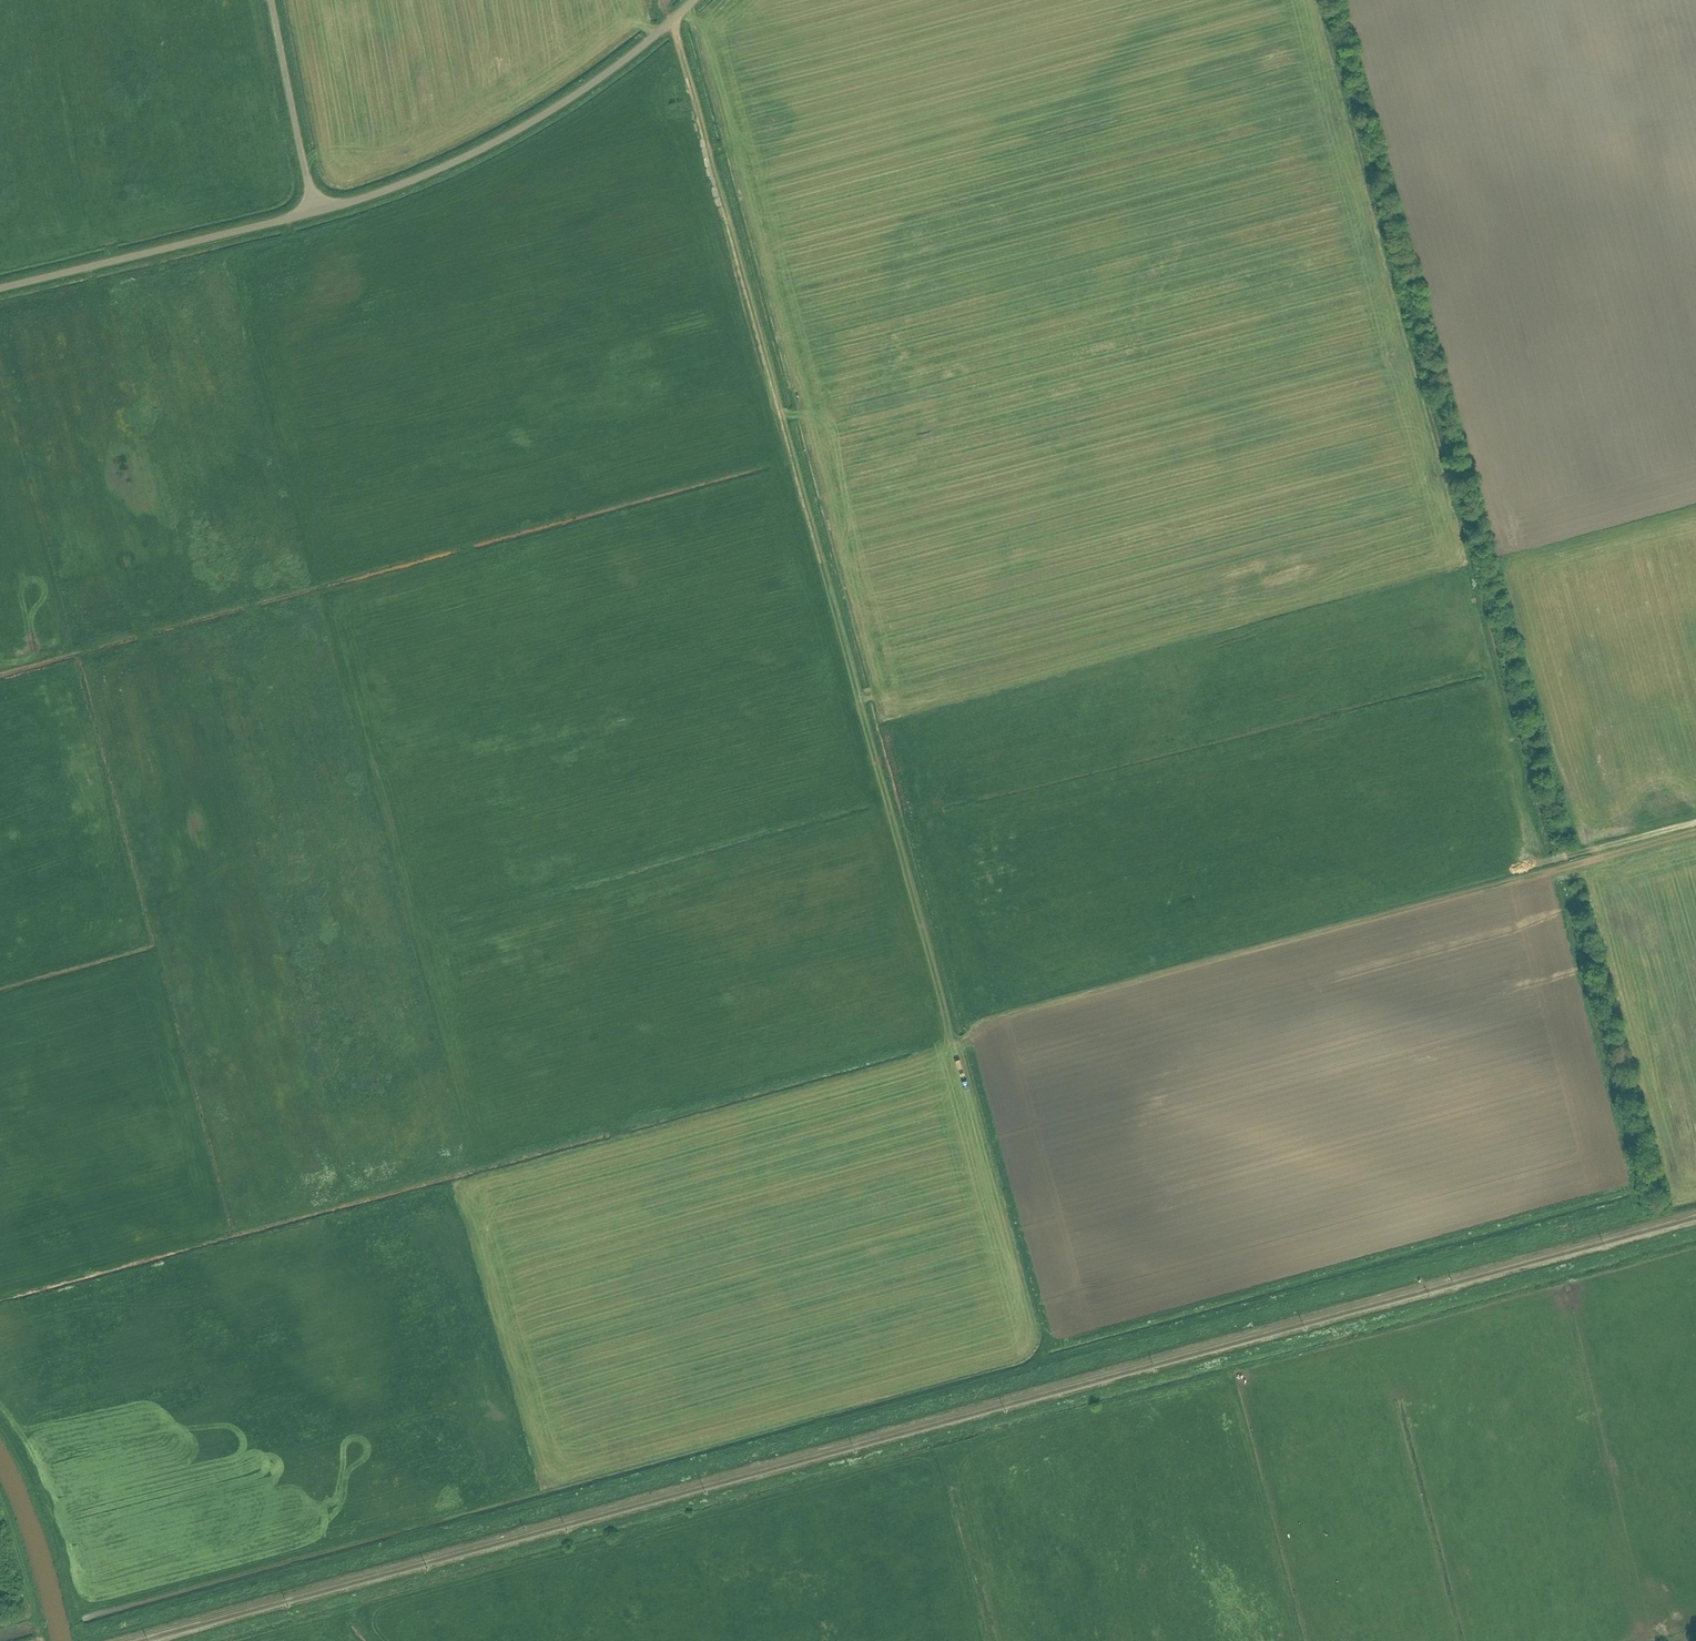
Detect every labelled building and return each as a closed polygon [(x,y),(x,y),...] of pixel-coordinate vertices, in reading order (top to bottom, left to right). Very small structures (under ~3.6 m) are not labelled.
[(347,282),(329,286),(330,293),(348,289),(347,282)]
